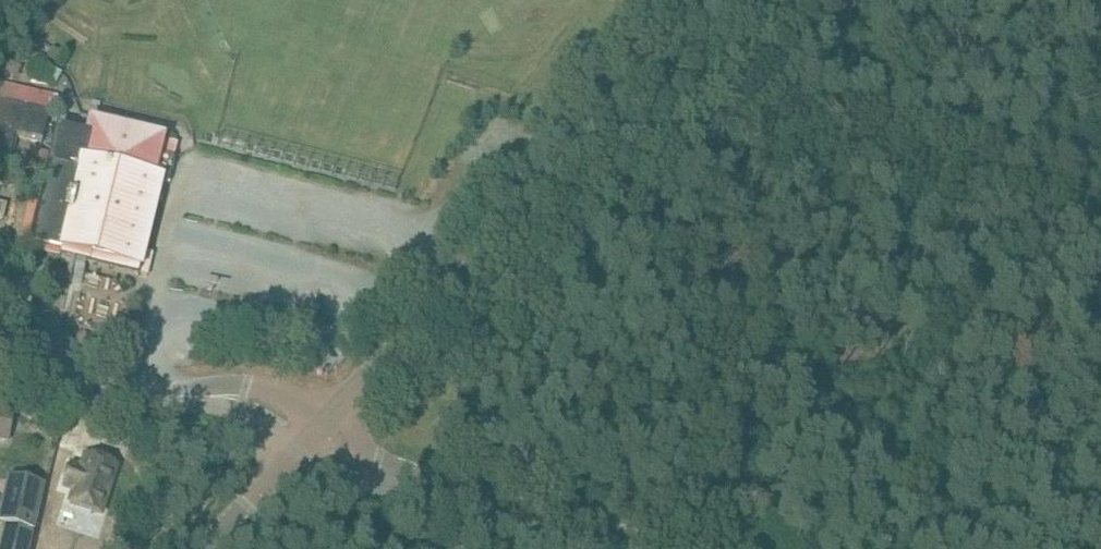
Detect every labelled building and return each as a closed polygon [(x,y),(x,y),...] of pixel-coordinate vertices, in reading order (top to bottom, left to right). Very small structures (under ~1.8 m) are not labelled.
[(11,161),(18,136),(42,142),(49,116),(52,117),(54,109),(0,95),(0,158),(11,161)] [(88,137),(58,130),(50,165),(41,203),(32,240),(32,241),(30,248),(60,256),(75,259),(72,269),(67,290),(64,303),(76,306),(84,273),(86,263),(87,262),(92,263),(93,264),(138,275),(139,273),(140,267),(141,262),(150,264),(152,253),(144,251),(144,250),(161,180),(169,182),(175,158),(163,155),(159,154),(162,139),(92,122),(88,137)] [(7,440),(14,410),(0,407),(0,439),(7,440)] [(102,513),(118,465),(85,454),(81,467),(70,463),(63,485),(74,489),(69,502),(102,513)] [(44,485),(9,478),(0,520),(0,521),(7,523),(1,548),(29,548),(44,485)]
